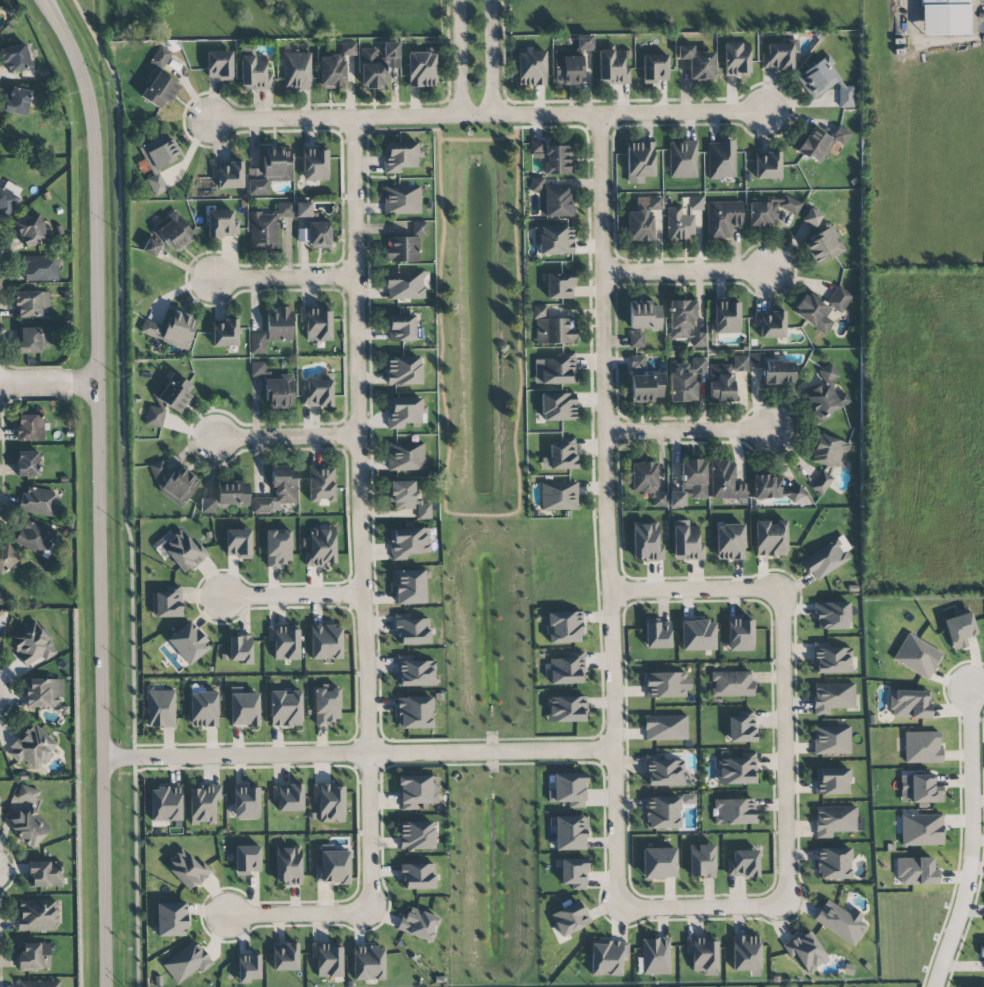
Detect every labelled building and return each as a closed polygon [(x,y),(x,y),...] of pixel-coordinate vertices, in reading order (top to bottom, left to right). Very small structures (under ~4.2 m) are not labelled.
[(968,0),(921,0),(921,35),(969,35),(968,0)] [(553,51),(554,86),(581,85),(581,50),(592,50),(592,36),(576,36),(577,51),(553,51)] [(399,42),(380,43),(380,49),(360,49),(360,89),(386,89),(386,69),(399,68),(399,42)] [(749,75),(749,42),(723,43),(724,75),(749,75)] [(793,50),(797,50),(798,42),(795,42),(795,44),(767,43),(767,53),(762,53),(762,69),(792,70),(793,50)] [(31,68),(25,43),(0,49),(0,51),(6,74),(31,68)] [(356,43),(341,43),(341,55),(356,55),(356,43)] [(149,65),(161,71),(171,51),(159,45),(149,65)] [(714,80),(714,53),(693,52),(693,45),(677,45),(677,59),(689,60),(689,79),(714,80)] [(269,89),(268,55),(254,55),(254,47),(240,48),(240,90),(269,89)] [(545,49),(517,49),(518,86),(545,85),(545,49)] [(597,50),(598,81),(609,80),(609,85),(629,84),(629,66),(624,67),(624,49),(597,50)] [(232,51),(206,51),(207,80),(232,79),(232,51)] [(283,53),(284,90),(311,89),(310,52),(283,53)] [(407,53),(408,87),(435,87),(435,53),(407,53)] [(668,82),(668,54),(642,54),(642,83),(668,82)] [(345,58),(320,57),(319,86),(345,86),(345,58)] [(840,79),(823,57),(795,78),(812,101),(840,79)] [(179,85),(158,71),(140,97),(161,111),(179,85)] [(31,91),(6,86),(1,111),(26,116),(31,91)] [(838,107),(853,108),(853,86),(839,86),(838,107)] [(834,140),(843,146),(850,133),(837,125),(831,136),(811,124),(795,151),(820,165),(834,140)] [(180,156),(168,132),(138,147),(152,175),(145,179),(154,196),(167,189),(157,168),(180,156)] [(530,153),(543,153),(543,175),(571,174),(570,146),(544,146),(544,141),(530,141),(530,153)] [(735,178),(735,141),(708,142),(708,179),(735,178)] [(384,174),(400,173),(400,168),(418,168),(418,158),(422,158),(422,150),(417,151),(417,142),(383,143),(384,174)] [(654,142),(626,143),(627,184),(644,184),(643,177),(654,177),(654,142)] [(696,142),(668,142),(669,178),(697,178),(696,142)] [(262,177),(270,177),(270,181),(291,182),(292,150),(268,150),(268,157),(262,157),(262,177)] [(303,181),(328,181),(327,150),(302,150),(303,181)] [(755,153),(755,179),(781,179),(780,152),(755,153)] [(218,188),(243,188),(242,162),(212,163),(212,179),(218,179),(218,188)] [(261,168),(247,169),(247,195),(267,195),(267,180),(261,181),(261,168)] [(531,191),(544,191),(544,177),(530,177),(531,191)] [(21,190),(7,181),(2,188),(16,197),(21,190)] [(420,213),(420,186),(383,187),(384,214),(420,213)] [(6,219),(17,197),(0,188),(0,216),(6,219)] [(539,217),(571,216),(570,188),(544,189),(544,197),(539,197),(539,217)] [(689,210),(703,210),(703,196),(688,197),(689,210)] [(652,215),(647,216),(647,210),(662,209),(661,197),(636,197),(636,212),(627,212),(627,241),(653,240),(652,215)] [(749,201),(749,225),(776,226),(777,212),(798,212),(798,197),(783,197),(783,202),(749,201)] [(295,203),(296,218),(311,217),(310,202),(295,203)] [(742,202),(706,203),(707,240),(732,239),(731,226),(742,226),(742,202)] [(278,249),(277,217),(293,217),(292,203),(277,203),(277,213),(249,214),(249,249),(278,249)] [(666,207),(667,240),(694,239),(693,211),(687,211),(687,206),(666,207)] [(801,220),(815,228),(823,215),(809,207),(801,220)] [(232,210),(207,210),(207,237),(238,236),(238,221),(233,221),(232,210)] [(24,249),(48,240),(39,213),(14,222),(24,249)] [(167,244),(172,252),(194,239),(179,215),(139,240),(148,255),(167,244)] [(419,262),(418,236),(426,236),(426,221),(411,222),(411,236),(391,237),(391,246),(384,246),(385,262),(419,262)] [(297,242),(308,242),(308,248),(330,248),(330,222),(308,223),(308,228),(296,229),(297,242)] [(539,255),(573,254),(572,227),(533,228),(534,246),(538,246),(539,255)] [(844,251),(832,227),(803,242),(815,266),(844,251)] [(25,282),(58,281),(57,256),(24,257),(25,282)] [(423,299),(422,271),(385,272),(386,300),(423,299)] [(547,299),(573,299),(573,274),(546,275),(547,299)] [(792,312),(824,335),(833,322),(826,317),(832,308),(840,314),(853,295),(838,284),(826,302),(809,289),(792,312)] [(49,292),(17,292),(16,317),(49,317),(49,292)] [(660,306),(651,305),(651,301),(628,301),(628,328),(659,329),(660,306)] [(694,301),(669,301),(669,338),(684,338),(684,347),(705,347),(705,332),(694,332),(694,301)] [(739,302),(714,303),(715,334),(739,333),(739,302)] [(546,319),(546,306),(534,306),(535,344),(574,344),(573,318),(546,319)] [(292,342),(292,307),(277,307),(277,314),(267,314),(266,341),(292,342)] [(331,308),(300,308),(300,323),(305,323),(306,342),(331,341),(331,308)] [(197,319),(170,311),(161,341),(188,349),(197,319)] [(785,338),(784,312),(754,312),(754,329),(760,329),(760,338),(785,338)] [(414,315),(389,316),(389,342),(415,341),(414,315)] [(161,325),(145,320),(141,334),(158,339),(161,325)] [(238,320),(212,320),(213,346),(238,346),(238,320)] [(41,328),(20,328),(20,353),(41,353),(41,347),(49,347),(49,334),(41,334),(41,328)] [(629,347),(643,348),(643,332),(629,332),(629,347)] [(266,353),(265,333),(249,334),(250,354),(266,353)] [(763,385),(793,384),(793,361),(763,362),(763,353),(748,354),(749,368),(763,368),(763,385)] [(574,384),(573,356),(540,356),(541,384),(574,384)] [(644,356),(629,356),(630,374),(644,374),(644,356)] [(420,385),(420,357),(386,358),(386,385),(420,385)] [(747,371),(747,357),(732,357),(733,372),(747,371)] [(669,402),(694,401),(694,374),(706,373),(705,358),(690,359),(690,365),(668,365),(669,402)] [(265,362),(250,362),(251,376),(265,375),(265,362)] [(839,377),(831,363),(818,370),(826,384),(839,377)] [(732,365),(708,365),(708,402),(733,402),(732,365)] [(194,385),(172,373),(168,380),(162,377),(151,397),(179,413),(194,385)] [(266,379),(265,408),(292,408),(293,375),(285,375),(285,379),(266,379)] [(630,403),(653,403),(653,398),(662,397),(661,375),(630,375),(630,403)] [(306,380),(306,392),(301,392),(301,406),(332,407),(332,381),(306,380)] [(817,420),(850,401),(844,392),(835,397),(828,384),(821,388),(819,385),(802,395),(817,420)] [(575,393),(541,393),(541,420),(575,420),(575,393)] [(387,429),(406,429),(406,426),(426,425),(426,405),(421,405),(421,398),(387,398),(387,429)] [(161,428),(165,410),(148,407),(144,425),(161,428)] [(18,441),(43,440),(43,415),(17,416),(18,441)] [(809,459),(835,470),(843,452),(846,453),(849,445),(820,432),(809,459)] [(549,444),(549,457),(540,458),(541,470),(576,469),(575,439),(560,439),(560,444),(549,444)] [(387,470),(424,471),(424,443),(388,443),(387,470)] [(17,477),(38,476),(38,451),(16,451),(17,477)] [(707,499),(705,459),(681,460),(682,485),(690,485),(691,499),(707,499)] [(167,473),(162,460),(149,465),(154,478),(167,473)] [(735,460),(710,461),(711,499),(746,498),(746,484),(735,484),(735,460)] [(631,492),(651,493),(650,506),(666,506),(666,492),(656,492),(657,463),(631,462),(631,492)] [(334,469),(323,469),(323,465),(308,466),(309,502),(334,502),(334,469)] [(200,481),(177,466),(158,492),(180,508),(200,481)] [(252,498),(252,513),(279,513),(279,504),(296,503),(295,467),(271,467),(272,498),(252,498)] [(833,477),(822,470),(810,487),(822,495),(833,477)] [(754,499),(781,498),(781,476),(754,476),(754,499)] [(430,519),(430,501),(414,501),(413,481),(389,481),(389,502),(394,502),(394,510),(416,509),(417,520),(430,519)] [(248,482),(217,482),(217,505),(248,505),(248,482)] [(577,510),(577,482),(540,483),(541,510),(577,510)] [(806,496),(800,483),(781,491),(784,497),(787,495),(791,503),(806,496)] [(54,517),(58,493),(23,487),(19,511),(54,517)] [(684,492),(669,492),(670,508),(685,507),(684,492)] [(214,514),(215,499),(201,499),(200,513),(214,514)] [(43,557),(54,535),(26,520),(14,543),(43,557)] [(786,520),(772,521),(772,520),(755,521),(756,556),(786,555),(786,520)] [(704,544),(698,544),(699,522),(674,522),(673,559),(704,560),(704,544)] [(633,561),(663,560),(663,546),(658,546),(657,523),(632,523),(633,561)] [(743,525),(716,525),(716,560),(744,559),(743,525)] [(335,565),(335,526),(311,526),(311,538),(302,538),(302,548),(304,548),(304,565),(335,565)] [(206,556),(183,528),(160,546),(184,575),(206,556)] [(389,530),(390,560),(406,560),(406,554),(427,554),(427,528),(389,530)] [(225,529),(226,558),(251,558),(251,529),(225,529)] [(291,530),(265,531),(266,565),(291,565),(291,530)] [(801,560),(814,581),(853,558),(841,536),(801,560)] [(19,559),(6,542),(0,547),(0,575),(19,559)] [(394,605),(425,604),(424,570),(393,571),(394,605)] [(154,592),(155,618),(182,617),(180,586),(165,587),(165,592),(154,592)] [(849,629),(848,602),(816,603),(816,630),(849,629)] [(581,643),(580,612),(547,613),(548,644),(581,643)] [(942,620),(952,651),(968,646),(965,638),(977,634),(969,612),(942,620)] [(394,635),(400,635),(400,645),(429,644),(429,618),(409,619),(409,614),(394,614),(394,635)] [(7,637),(26,669),(56,651),(37,619),(7,637)] [(752,619),(727,619),(728,651),(753,651),(752,619)] [(715,621),(681,620),(681,650),(714,650),(715,621)] [(166,641),(188,666),(210,646),(188,621),(166,641)] [(645,649),(670,648),(670,621),(645,621),(645,649)] [(273,660),(299,659),(298,625),(268,626),(268,643),(273,643),(273,660)] [(341,659),(341,625),(310,626),(311,659),(341,659)] [(892,662),(929,679),(942,651),(905,634),(892,662)] [(251,663),(251,636),(229,636),(229,663),(251,663)] [(851,674),(851,647),(814,647),(814,673),(851,674)] [(583,652),(567,653),(567,658),(550,659),(550,684),(583,684),(583,652)] [(434,686),(434,661),(410,661),(410,656),(397,656),(396,686),(434,686)] [(751,672),(711,671),(711,696),(754,697),(754,681),(750,681),(751,672)] [(645,673),(645,698),(688,697),(688,672),(645,673)] [(62,680),(26,679),(26,707),(57,708),(57,697),(62,697),(62,680)] [(813,684),(814,715),(829,714),(829,709),(855,708),(854,683),(813,684)] [(339,723),(340,688),(314,688),(313,722),(339,723)] [(174,689),(147,689),(147,691),(146,691),(147,727),(175,727),(174,689)] [(270,726),(302,726),(301,690),(270,691),(270,726)] [(929,719),(930,691),(890,690),(889,718),(929,719)] [(218,727),(217,692),(190,693),(190,727),(218,727)] [(230,693),(230,726),(258,726),(258,694),(230,693)] [(585,696),(547,697),(548,723),(586,721),(585,696)] [(432,728),(432,697),(396,697),(397,729),(432,728)] [(728,717),(729,743),(755,742),(754,711),(737,711),(737,717),(728,717)] [(644,715),(644,741),(687,740),(687,715),(644,715)] [(23,759),(35,771),(59,748),(34,723),(6,751),(18,763),(23,759)] [(850,727),(814,726),(813,754),(850,754),(850,727)] [(905,763),(940,763),(940,732),(904,732),(905,763)] [(717,784),(756,784),(755,753),(740,753),(740,759),(716,760),(717,784)] [(644,786),(683,786),(684,758),(645,757),(644,786)] [(815,794),(849,794),(849,768),(814,769),(815,794)] [(585,774),(553,774),(553,791),(548,791),(548,802),(569,802),(569,808),(586,807),(585,774)] [(900,803),(943,803),(942,786),(934,786),(934,774),(900,775),(900,803)] [(438,806),(437,776),(399,777),(400,810),(419,810),(419,806),(438,806)] [(4,823),(33,848),(50,828),(34,814),(43,803),(37,798),(40,796),(25,783),(14,796),(22,802),(4,823)] [(313,799),(318,799),(319,823),(344,822),(343,783),(313,784),(313,799)] [(303,811),(302,784),(271,785),(272,802),(277,802),(277,811),(303,811)] [(182,820),(181,787),(150,788),(150,821),(182,820)] [(190,787),(190,824),(215,824),(215,801),(220,800),(220,787),(190,787)] [(259,819),(260,787),(233,787),(233,819),(259,819)] [(645,797),(646,829),(681,828),(680,805),(695,804),(695,795),(645,797)] [(755,799),(714,799),(714,825),(755,824),(755,799)] [(857,832),(856,807),(815,807),(816,838),(832,838),(832,832),(857,832)] [(942,814),(901,815),(901,846),(943,845),(942,814)] [(586,816),(553,817),(554,850),(586,850),(586,816)] [(434,849),(433,821),(399,822),(399,850),(434,849)] [(689,845),(690,878),(715,877),(714,845),(689,845)] [(260,874),(260,846),(235,846),(235,874),(260,874)] [(182,847),(163,867),(190,892),(209,873),(182,847)] [(275,884),(301,885),(301,847),(276,847),(275,884)] [(642,848),(643,879),(676,878),(675,848),(642,848)] [(850,848),(816,848),(817,880),(851,879),(850,848)] [(758,877),(758,851),(733,850),(733,861),(728,861),(727,877),(758,877)] [(350,851),(320,851),(320,867),(315,866),(315,883),(349,884),(350,851)] [(937,885),(937,869),(932,869),(932,858),(897,858),(897,885),(937,885)] [(588,859),(561,859),(560,884),(570,885),(570,890),(587,890),(588,859)] [(62,862),(29,861),(29,887),(62,887),(62,862)] [(434,864),(399,864),(400,880),(405,880),(405,890),(434,889),(434,864)] [(856,946),(868,921),(825,898),(812,923),(856,946)] [(18,931),(57,931),(57,900),(18,899),(18,931)] [(559,936),(589,926),(581,902),(551,912),(559,936)] [(157,937),(186,936),(185,903),(156,903),(157,937)] [(432,942),(439,917),(406,907),(398,932),(432,942)] [(781,945),(790,958),(794,955),(808,974),(828,959),(808,931),(800,936),(798,933),(781,945)] [(750,976),(759,976),(760,937),(733,936),(732,970),(750,971),(750,976)] [(717,937),(686,938),(686,954),(691,954),(692,972),(702,971),(702,976),(717,975),(717,937)] [(669,938),(641,939),(642,975),(670,974),(669,938)] [(197,969),(200,973),(212,964),(195,940),(161,964),(176,984),(197,969)] [(590,975),(621,976),(622,961),(628,961),(628,942),(591,941),(590,975)] [(23,943),(22,952),(18,952),(18,969),(49,970),(50,943),(23,943)] [(317,978),(342,978),(342,943),(311,943),(311,959),(317,959),(317,978)] [(272,944),(273,971),(298,970),(298,944),(272,944)] [(353,980),(384,980),(384,947),(353,947),(353,980)] [(237,955),(238,984),(249,984),(249,979),(260,979),(259,954),(237,955)]
